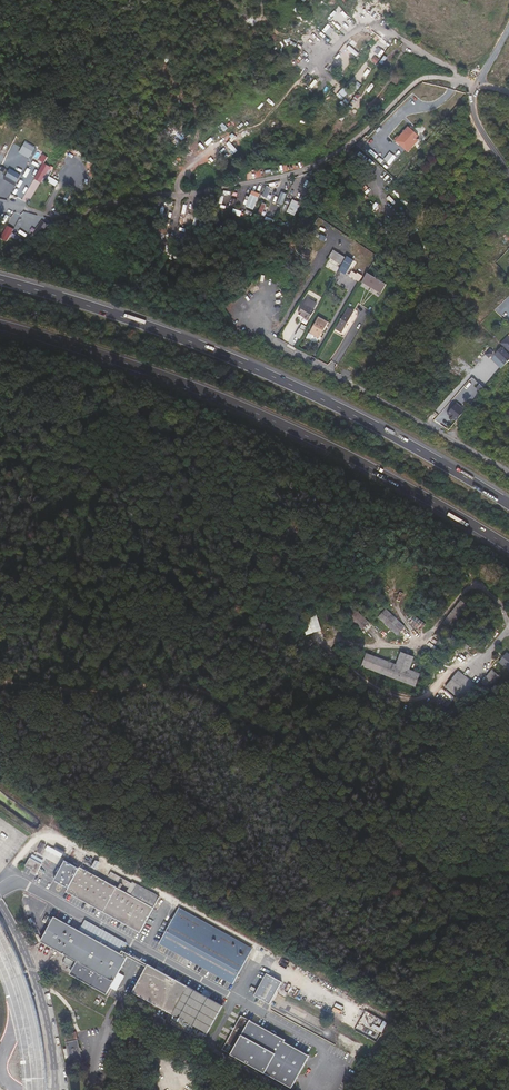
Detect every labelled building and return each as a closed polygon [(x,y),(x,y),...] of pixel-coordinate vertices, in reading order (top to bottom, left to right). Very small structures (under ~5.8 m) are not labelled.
[(343,20),(348,15),(339,6),(328,18),(339,28),(345,21),(343,20)] [(326,25),(321,33),(328,38),(334,31),(326,25)] [(413,136),(403,129),(398,137),(410,147),(417,138),(414,135),(413,136)] [(235,153),(238,150),(230,141),(227,144),(235,153)] [(45,163),(48,156),(43,154),(40,160),(45,163)] [(9,168),(6,176),(18,182),(21,173),(9,168)] [(317,186),(312,184),(308,190),(314,193),(317,186)] [(324,185),(322,189),(329,193),(331,189),(324,185)] [(268,198),(271,187),(265,186),(263,196),(268,198)] [(322,207),(323,205),(327,200),(333,204),(339,194),(331,189),(329,193),(322,189),(314,202),(322,207)] [(227,205),(231,196),(223,193),(219,202),(227,205)] [(287,212),(296,215),(300,201),(292,199),(287,212)] [(258,204),(251,201),(249,206),(253,207),(252,211),(255,213),(258,204)] [(263,202),(257,213),(263,216),(269,205),(263,202)] [(405,227),(409,219),(404,216),(399,224),(405,227)] [(16,228),(25,232),(28,224),(20,221),(16,228)] [(375,224),(372,228),(378,232),(384,224),(380,221),(377,226),(375,224)] [(38,226),(34,233),(39,236),(43,229),(38,226)] [(8,241),(13,231),(6,227),(4,232),(1,231),(0,234),(0,237),(8,241)] [(345,274),(353,260),(347,257),(339,271),(345,274)] [(363,277),(358,274),(357,275),(352,272),(350,276),(360,282),(363,277)] [(386,284),(367,273),(362,282),(380,293),(386,284)] [(308,299),(300,312),(310,318),(318,305),(308,299)] [(347,311),(338,325),(344,329),(352,315),(347,311)] [(320,317),(315,324),(320,328),(319,330),(318,331),(321,333),(327,324),(328,324),(330,323),(320,317)] [(299,340),(306,328),(301,325),(294,337),(299,340)] [(508,362),(508,352),(505,347),(498,354),(507,364),(508,362)] [(464,412),(456,404),(447,414),(449,417),(448,418),(448,419),(450,420),(451,420),(452,419),(455,422),(464,412)] [(361,597),(364,604),(369,602),(366,595),(361,597)] [(466,611),(471,615),(474,611),(461,601),(443,623),(451,630),(466,611)] [(369,623),(350,605),(343,612),(362,630),(369,623)] [(404,627),(386,609),(379,617),(397,634),(404,627)] [(321,630),(315,610),(307,613),(313,632),(321,630)] [(410,623),(421,631),(426,624),(415,616),(410,623)] [(507,652),(499,662),(508,670),(508,654),(507,652)] [(413,659),(400,654),(396,665),(367,653),(362,666),(415,686),(420,674),(409,670),(413,659)] [(491,689),(501,677),(492,670),(482,682),(491,689)] [(477,686),(459,671),(446,687),(464,702),(477,686)] [(37,849),(42,852),(46,844),(42,842),(37,849)] [(31,872),(36,875),(42,864),(30,857),(25,866),(32,869),(31,872)] [(132,895),(80,867),(79,868),(65,860),(54,881),(68,889),(66,892),(140,932),(160,897),(138,885),(132,895)] [(123,884),(129,888),(132,883),(111,872),(109,876),(121,883),(119,887),(121,888),(123,884)] [(179,908),(159,943),(233,984),(253,949),(179,908)] [(54,917),(40,941),(68,956),(63,964),(72,969),(70,974),(107,995),(114,982),(127,957),(123,955),(121,953),(122,950),(126,943),(86,921),(80,931),(54,917)] [(146,967),(148,964),(122,950),(121,953),(123,955),(123,954),(146,967)] [(146,967),(132,992),(174,1015),(176,1016),(194,1026),(206,1032),(207,1033),(223,1005),(209,998),(202,994),(162,972),(156,968),(148,964),(146,967)] [(267,973),(254,995),(270,1004),(282,982),(267,973)] [(204,989),(202,994),(209,998),(212,993),(204,989)] [(388,1025),(366,1011),(354,1029),(376,1043),(388,1025)] [(234,1047),(229,1057),(289,1089),(290,1089),(292,1088),(309,1056),(284,1042),(285,1040),(241,1016),(226,1043),(234,1047)] [(189,1034),(193,1028),(174,1018),(171,1024),(189,1034)] [(193,1028),(204,1035),(206,1032),(194,1026),(193,1028)] [(84,1077),(72,1077),(72,1089),(84,1089),(84,1077)]
